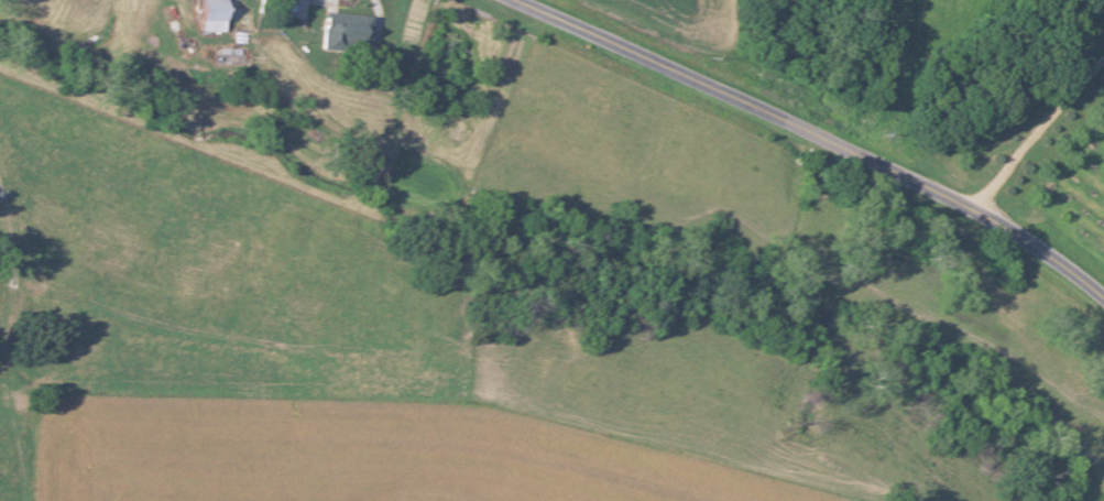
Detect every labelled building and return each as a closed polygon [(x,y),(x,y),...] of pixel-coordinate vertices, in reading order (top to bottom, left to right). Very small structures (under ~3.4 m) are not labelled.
[(189,29),(215,29),(215,0),(189,0),(189,29)] [(360,14),(316,12),(314,47),(358,50),(360,14)]
